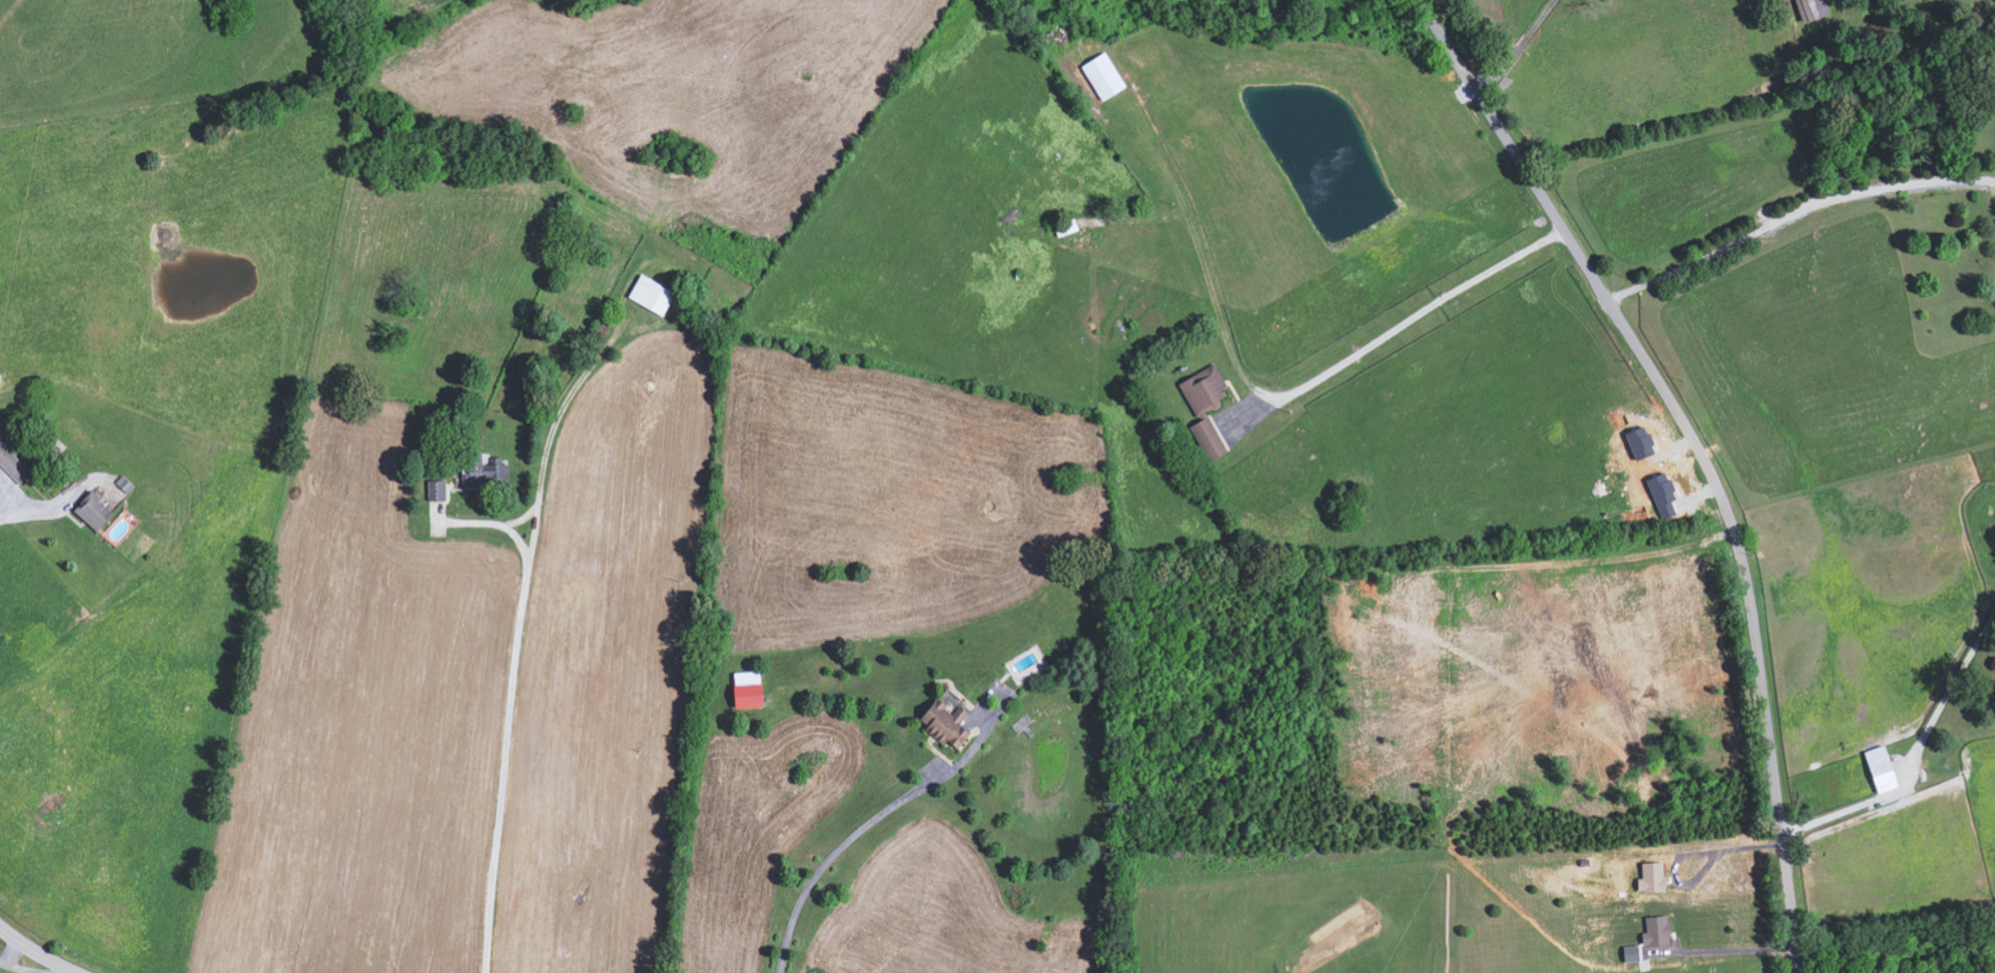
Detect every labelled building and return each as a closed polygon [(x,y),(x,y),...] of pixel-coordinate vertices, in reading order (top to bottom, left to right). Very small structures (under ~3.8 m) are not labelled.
[(1805,22),(1831,15),(1827,0),(1798,0),(1805,22)] [(1083,67),(1105,101),(1128,87),(1107,52),(1083,67)] [(665,316),(677,292),(642,274),(630,298),(665,316)] [(1181,383),(1197,415),(1233,397),(1216,365),(1181,383)] [(1211,463),(1230,452),(1210,417),(1192,427),(1211,463)] [(22,484),(33,473),(1,442),(0,443),(0,463),(22,484)] [(470,474),(463,474),(463,483),(510,483),(510,464),(484,464),(484,456),(470,456),(470,474)] [(429,481),(430,501),(447,500),(446,480),(429,481)] [(75,510),(97,530),(114,512),(93,491),(75,510)] [(764,672),(737,673),(738,708),(765,707),(764,672)] [(973,733),(962,725),(971,713),(961,706),(956,713),(939,700),(923,721),(930,726),(927,730),(947,745),(950,741),(960,749),(973,733)] [(1868,752),(1881,794),(1902,787),(1889,745),(1868,752)]
